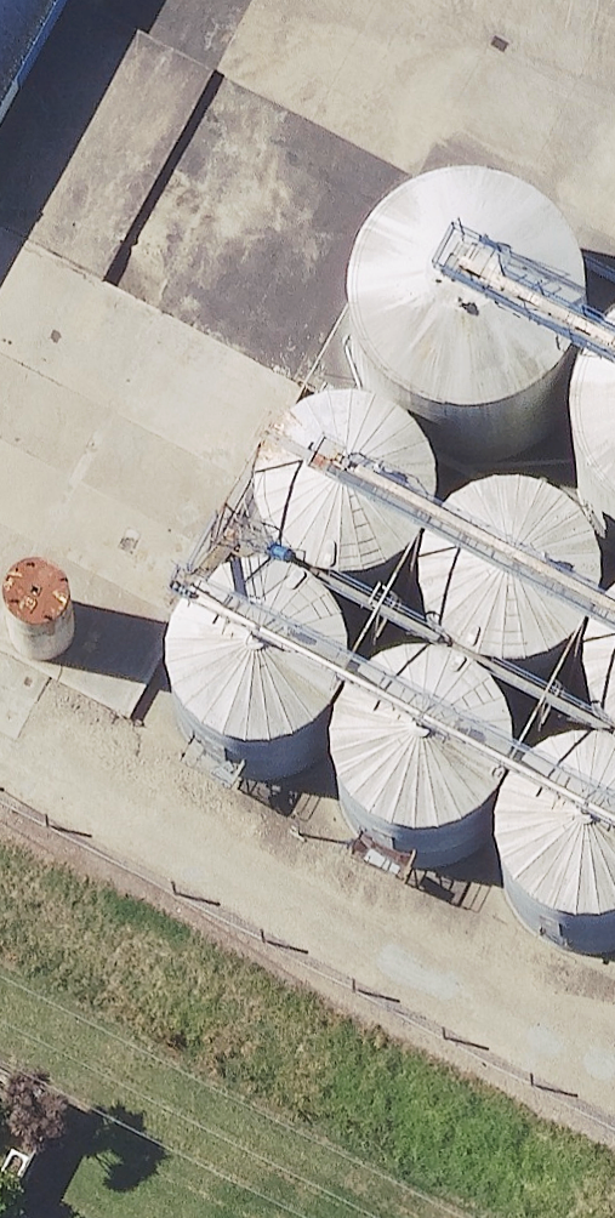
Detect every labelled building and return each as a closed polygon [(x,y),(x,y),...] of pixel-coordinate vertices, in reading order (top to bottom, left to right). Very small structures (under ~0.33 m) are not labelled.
[(77,0),(0,0),(0,145),(77,0)] [(135,755),(300,444),(0,286),(0,684),(135,755)] [(495,528),(532,524),(566,509),(593,483),(611,449),(614,424),(614,400),(610,372),(590,339),(560,313),(524,299),(485,298),(448,310),(417,333),(395,365),(386,401),(388,438),(402,473),(426,501),(458,520),(495,528)] [(609,483),(599,519),(602,556),(614,588),(614,474),(609,483)] [(381,652),(405,645),(426,630),(441,610),(449,585),(448,561),(439,537),(423,518),(402,505),(377,500),(352,502),(330,512),(311,530),(299,552),(296,577),(300,602),(313,624),(332,641),(356,650),(381,652)] [(540,739),(564,732),(585,717),(600,696),(607,672),(606,647),(597,624),(581,605),(560,592),(536,586),(511,589),(488,599),(470,616),(458,639),(454,664),(459,689),(471,711),(491,728),(514,737),(540,739)] [(292,822),(317,814),(338,800),(352,779),(360,755),(359,730),(350,707),(334,688),(313,675),(288,669),(264,672),(241,682),(222,699),(210,722),(207,747),(211,772),(224,794),(243,811),(267,820),(292,822)] [(451,908),(475,901),(496,887),(511,866),(518,842),(517,817),(508,794),(493,775),(471,762),(447,756),(422,758),(399,769),(381,786),(369,808),(365,834),(370,858),(382,881),(402,897),(425,907),(451,908)] [(612,839),(588,841),(565,852),(546,869),(534,892),(531,917),(535,942),(548,964),(567,980),(591,990),(614,991),(614,840),(612,839)]
